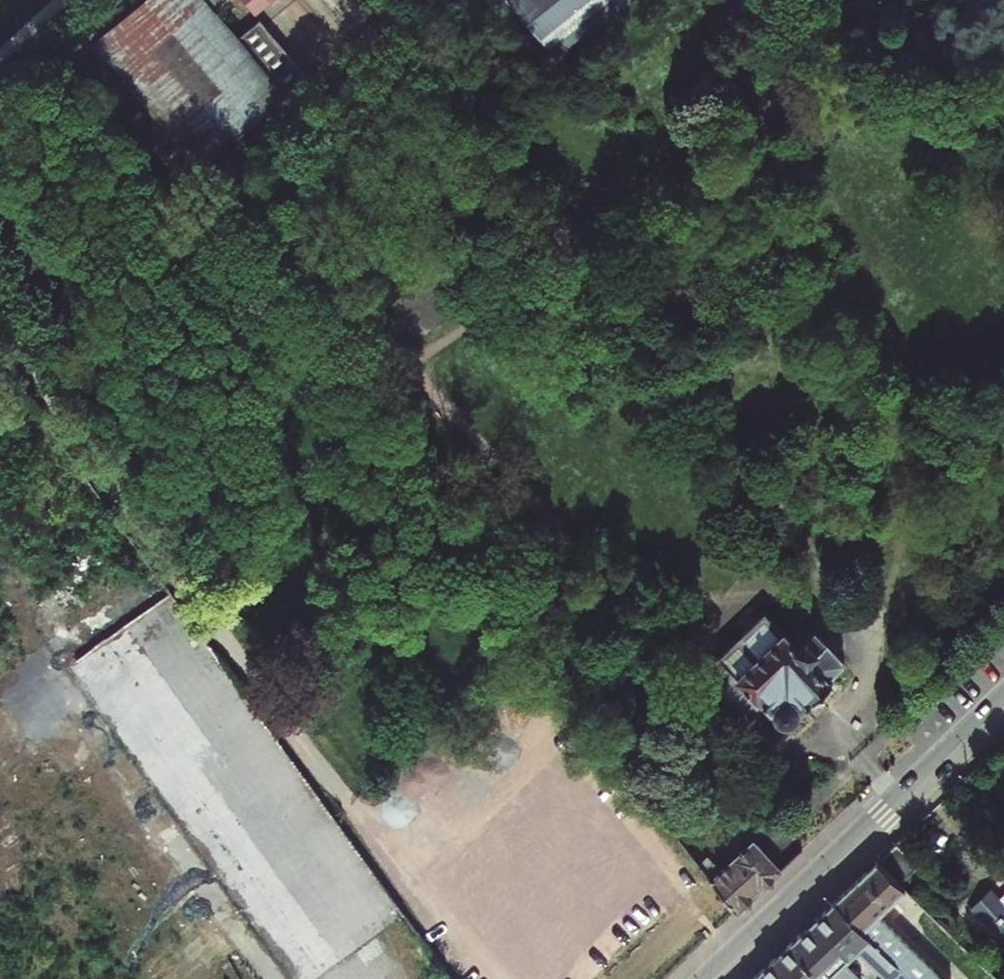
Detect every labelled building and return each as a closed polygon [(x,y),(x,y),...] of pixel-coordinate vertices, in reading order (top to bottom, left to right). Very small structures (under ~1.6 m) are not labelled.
[(99,18),(65,46),(182,183),(310,76),(263,18),(242,36),(218,8),(228,0),(120,0),(99,18)] [(258,13),(269,4),(275,0),(244,0),(257,15),(258,13)] [(559,58),(631,0),(512,0),(559,58)] [(766,702),(775,711),(777,716),(781,719),(785,721),(790,721),(794,720),(798,717),(801,714),(802,709),(817,695),(818,697),(835,681),(830,676),(847,660),(835,647),(828,640),(817,628),(808,637),(803,632),(794,640),(767,611),(720,656),(732,670),(734,671),(730,680),(732,682),(723,691),(744,713),(753,704),(762,706),(766,702)] [(833,635),(828,640),(835,647),(840,643),(833,635)] [(727,676),(732,670),(720,656),(714,662),(727,676)] [(732,907),(736,912),(737,911),(783,868),(756,839),(723,870),(710,856),(700,865),(732,906),(732,907)] [(920,866),(898,843),(878,861),(902,885),(920,866)] [(915,978),(946,978),(880,914),(907,889),(902,885),(878,861),(835,901),(873,940),(915,978)] [(1002,898),(992,888),(974,906),(983,916),(979,920),(991,934),(996,929),(1003,938),(1003,896),(1002,898)] [(835,901),(775,956),(758,972),(765,978),(862,978),(845,962),(859,948),(877,966),(891,978),(915,978),(873,940),(835,901)] [(877,966),(859,948),(845,962),(862,978),(863,978),(877,966)]
